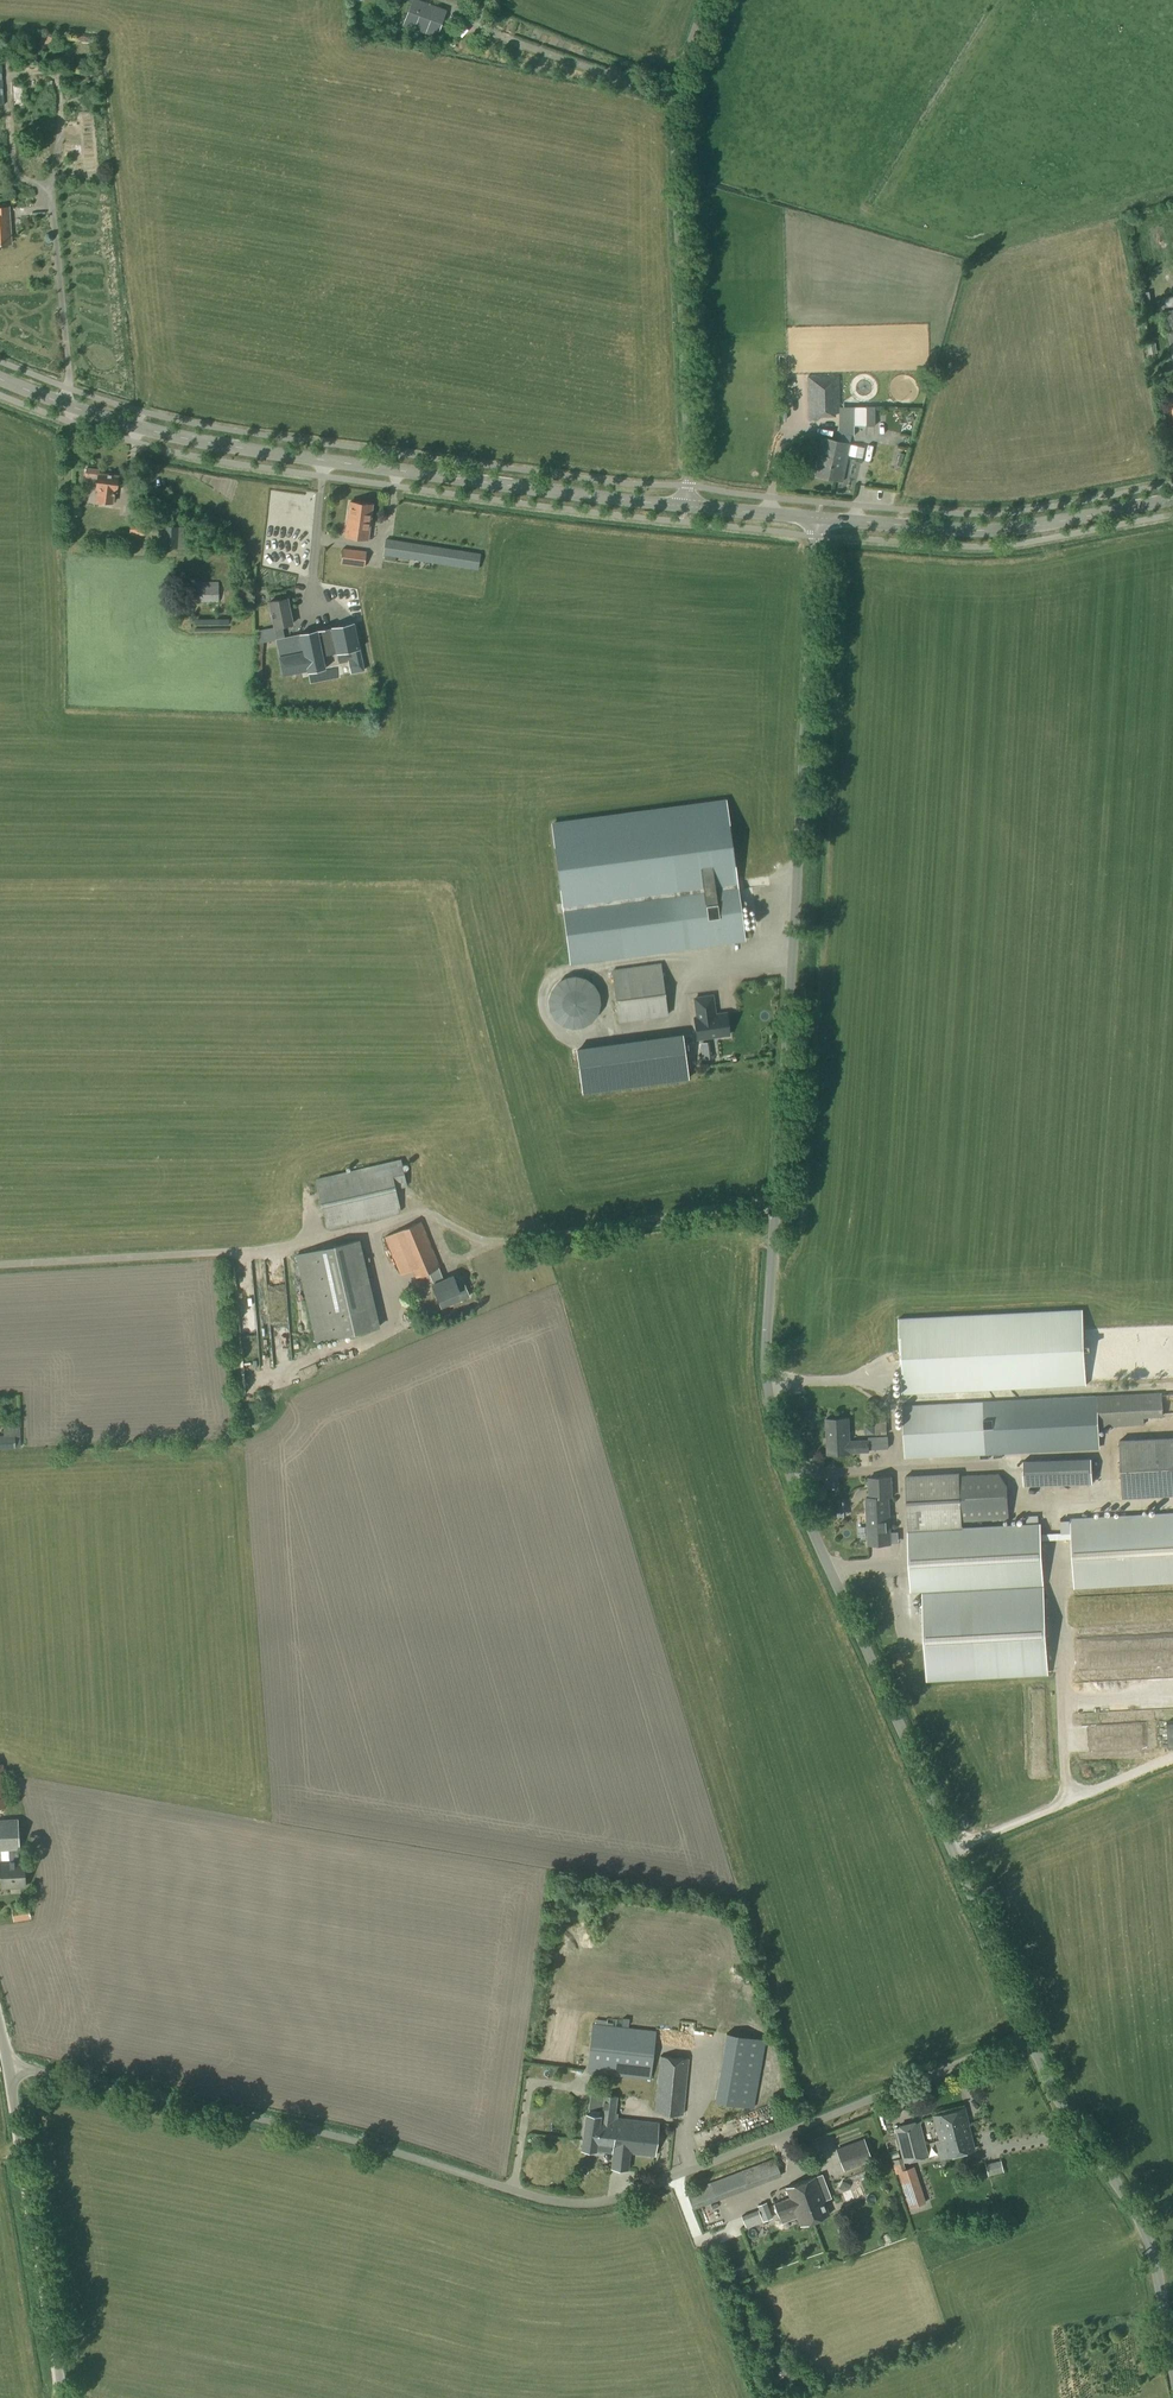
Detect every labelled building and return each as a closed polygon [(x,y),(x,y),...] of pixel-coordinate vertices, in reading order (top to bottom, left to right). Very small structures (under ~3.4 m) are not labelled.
[(437,34),(445,12),(412,0),(404,22),(437,34)] [(50,51),(55,38),(43,34),(38,45),(50,51)] [(11,243),(8,207),(0,207),(0,244),(11,243)] [(1163,311),(1172,364),(1172,309),(1163,311)] [(1156,353),(1155,344),(1147,345),(1149,354),(1156,353)] [(785,358),(787,374),(801,373),(800,357),(785,358)] [(841,413),(839,375),(807,376),(808,421),(819,421),(819,417),(836,417),(835,413),(841,413)] [(854,407),(854,426),(866,426),(874,426),(875,407),(866,407),(854,407)] [(833,459),(837,442),(823,439),(815,476),(833,480),(835,469),(831,468),(833,459)] [(842,482),(850,444),(837,442),(833,459),(831,468),(835,469),(833,480),(842,482)] [(116,492),(119,475),(100,473),(100,470),(86,468),(85,477),(97,479),(96,489),(98,490),(97,501),(113,504),(114,491),(116,492)] [(368,539),(373,505),(349,502),(345,536),(368,539)] [(145,535),(145,522),(130,522),(129,535),(145,535)] [(478,570),(480,553),(385,538),(383,556),(478,570)] [(366,552),(343,549),(341,564),(364,567),(366,552)] [(190,603),(219,602),(218,582),(190,583),(190,603)] [(274,628),(275,628),(292,624),(287,598),(269,602),(274,627),(274,628)] [(323,656),(337,653),(339,664),(348,662),(350,673),(363,671),(354,623),(331,628),(317,631),(299,634),(299,635),(277,640),(276,640),(279,657),(282,675),(307,670),(308,672),(325,669),(323,656)] [(274,628),(274,627),(258,630),(257,643),(276,640),(277,640),(275,628),(274,628)] [(550,825),(568,962),(743,938),(724,801),(550,825)] [(619,1023),(669,1016),(661,963),(611,970),(619,1023)] [(692,999),(697,1039),(729,1035),(726,1013),(710,1015),(708,997),(692,999)] [(723,1038),(706,1040),(709,1062),(725,1060),(723,1038)] [(692,1062),(652,1063),(651,1044),(636,1045),(637,1079),(692,1077),(692,1062)] [(327,1229),(400,1212),(395,1189),(406,1186),(400,1160),(316,1180),(327,1229)] [(443,1280),(438,1269),(440,1268),(421,1224),(385,1240),(401,1276),(417,1269),(421,1276),(429,1273),(433,1283),(432,1284),(441,1306),(468,1295),(461,1277),(455,1280),(453,1275),(443,1280)] [(316,1342),(380,1327),(360,1241),(296,1256),(316,1342)] [(279,1326),(291,1325),(289,1298),(275,1299),(276,1322),(279,1321),(279,1326)] [(901,1395),(1086,1386),(1083,1309),(898,1318),(901,1395)] [(266,1374),(261,1330),(245,1331),(250,1375),(266,1374)] [(1162,1394),(902,1408),(904,1459),(986,1455),(1096,1451),(1094,1428),(1163,1424),(1162,1394)] [(850,1454),(850,1452),(869,1451),(869,1449),(888,1447),(887,1436),(868,1437),(868,1441),(849,1442),(848,1418),(826,1419),(828,1455),(850,1454)] [(20,1427),(3,1428),(4,1435),(0,1435),(0,1449),(16,1448),(15,1447),(21,1448),(20,1427)] [(1172,1495),(1172,1437),(1119,1441),(1123,1498),(1172,1495)] [(1023,1462),(1024,1485),(1092,1483),(1091,1459),(1023,1462)] [(1007,1486),(998,1474),(950,1476),(950,1475),(906,1476),(911,1593),(930,1592),(930,1589),(1042,1583),(1039,1525),(953,1530),(952,1524),(1009,1520),(1007,1486)] [(869,1545),(890,1544),(888,1498),(893,1498),(892,1475),(868,1477),(869,1498),(867,1498),(869,1545)] [(848,1504),(837,1504),(837,1515),(848,1514),(848,1504)] [(1026,1516),(1026,1526),(1038,1525),(1038,1515),(1026,1516)] [(1172,1580),(1172,1515),(1070,1521),(1074,1586),(1172,1580)] [(1048,1672),(1043,1589),(923,1595),(928,1679),(1048,1672)] [(18,1850),(20,1850),(18,1818),(0,1819),(0,1851),(9,1850),(10,1862),(0,1863),(0,1871),(1,1888),(25,1886),(24,1861),(19,1862),(18,1850)] [(14,1922),(31,1919),(28,1905),(11,1909),(14,1922)] [(651,2080),(653,2060),(656,2031),(592,2023),(586,2073),(651,2080)] [(755,2108),(756,2098),(765,2050),(766,2041),(726,2033),(724,2043),(716,2091),(715,2101),(755,2108)] [(684,2115),(689,2059),(660,2056),(659,2061),(657,2081),(654,2112),(684,2115)] [(981,2070),(984,2078),(991,2075),(988,2068),(981,2070)] [(602,2153),(604,2151),(612,2152),(612,2151),(655,2156),(659,2123),(615,2118),(617,2097),(603,2095),(602,2103),(605,2104),(604,2112),(601,2112),(600,2115),(586,2113),(582,2149),(597,2151),(598,2152),(602,2153)] [(945,2157),(975,2149),(968,2124),(969,2124),(964,2108),(933,2116),(940,2139),(937,2140),(941,2156),(944,2155),(945,2157)] [(905,2168),(904,2163),(924,2158),(915,2124),(894,2129),(901,2158),(893,2160),(895,2165),(896,2165),(908,2209),(926,2203),(914,2166),(905,2168)] [(844,2173),(872,2162),(865,2141),(837,2152),(844,2173)] [(687,2192),(693,2209),(782,2176),(774,2160),(687,2192)] [(993,2176),(1009,2171),(1007,2163),(991,2168),(993,2176)] [(830,2215),(825,2201),(832,2199),(823,2174),(815,2176),(786,2188),(790,2198),(775,2204),(779,2215),(784,2213),(787,2221),(797,2217),(800,2226),(830,2215)] [(767,2201),(757,2205),(759,2210),(741,2217),(745,2229),(746,2229),(763,2222),(764,2223),(773,2219),(773,2218),(767,2201)]
